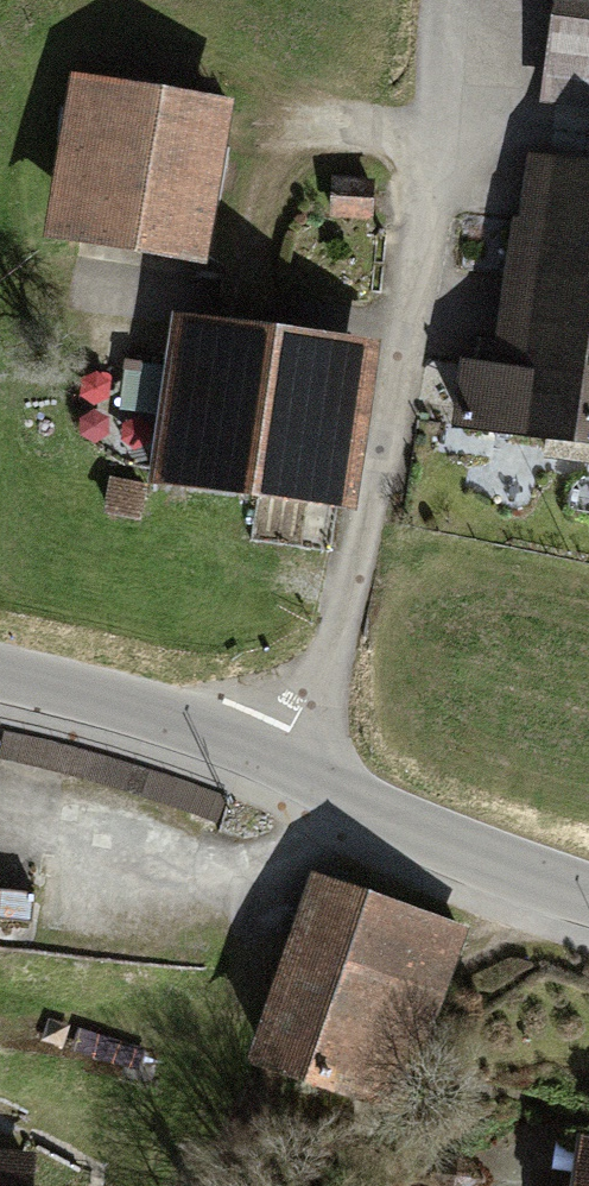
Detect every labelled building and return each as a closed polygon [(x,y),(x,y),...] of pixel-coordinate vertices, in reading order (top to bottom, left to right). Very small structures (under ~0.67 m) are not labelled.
[(539,96),(588,103),(588,0),(552,0),(539,96)] [(67,73),(40,240),(203,266),(230,99),(67,73)] [(490,358),(588,373),(588,159),(523,148),(490,358)] [(376,177),(331,173),(328,209),(373,213),(376,177)] [(175,308),(150,479),(346,508),(372,337),(175,308)] [(440,420),(588,444),(588,373),(490,358),(451,351),(440,420)] [(148,483),(111,476),(104,511),(140,518),(148,483)] [(1,726),(0,729),(0,756),(124,790),(218,820),(226,797),(134,760),(1,726)] [(308,872),(259,1025),(408,1072),(456,919),(308,872)] [(580,1131),(572,1185),(588,1185),(588,1132),(580,1131)] [(0,1146),(0,1185),(33,1185),(36,1149),(0,1146)]
